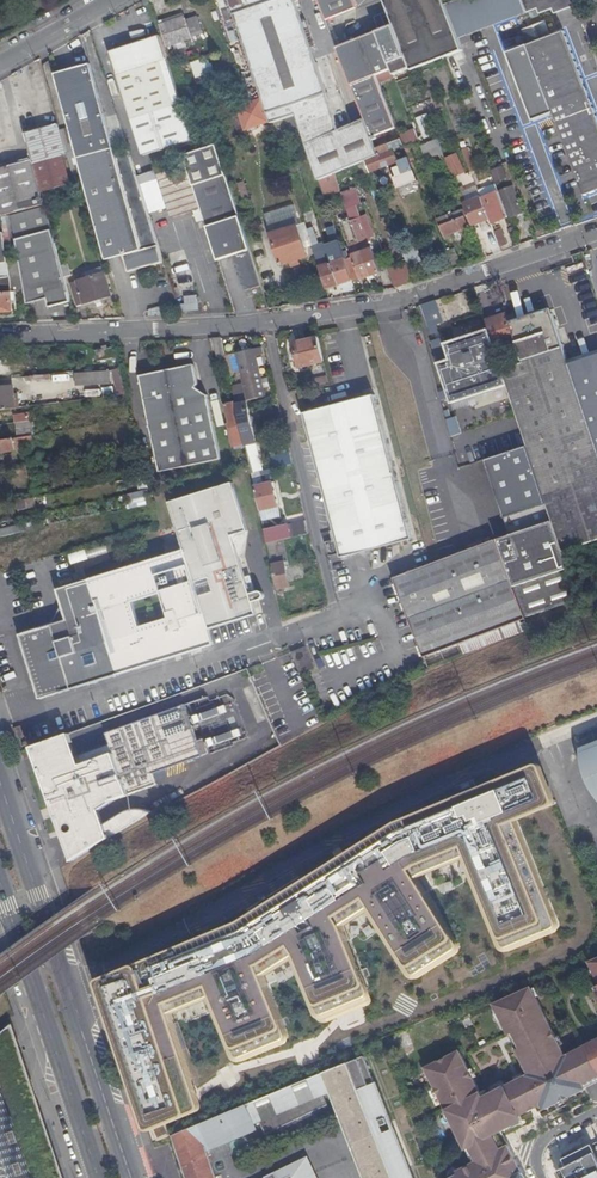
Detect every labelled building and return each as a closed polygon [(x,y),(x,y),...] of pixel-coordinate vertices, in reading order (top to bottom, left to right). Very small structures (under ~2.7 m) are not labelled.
[(335,172),(351,165),(334,120),(336,120),(295,0),(229,0),(253,70),(262,96),(270,119),(271,122),(280,118),(283,117),(286,117),(297,113),(298,117),(298,118),(300,124),(319,178),(335,172)] [(326,19),(357,6),(354,0),(318,0),(326,19)] [(428,62),(445,56),(463,48),(444,0),(384,0),(394,24),(377,31),(387,56),(392,68),(395,76),(412,69),(428,62)] [(459,38),(517,16),(528,12),(523,0),(457,0),(446,4),(459,38)] [(528,12),(538,8),(540,13),(553,8),(555,13),(577,5),(576,0),(523,0),(528,12)] [(161,22),(162,25),(186,17),(184,14),(161,22)] [(187,21),(186,17),(162,25),(169,46),(176,43),(178,50),(188,46),(186,40),(204,34),(198,17),(187,21)] [(545,21),(523,29),(527,41),(550,32),(545,21)] [(520,47),(508,52),(534,120),(554,112),(582,185),(586,195),(596,191),(596,113),(565,30),(528,44),(528,45),(527,45),(520,47)] [(377,31),(337,47),(365,118),(372,136),(397,126),(380,83),(377,74),(392,68),(387,56),(377,31)] [(122,49),(115,64),(145,157),(187,143),(154,39),(122,49)] [(111,52),(115,64),(122,49),(111,52)] [(448,60),(453,74),(459,71),(455,58),(448,60)] [(192,64),(199,87),(207,84),(201,64),(200,61),(192,64)] [(208,61),(201,64),(207,84),(214,82),(208,61)] [(130,271),(164,261),(157,237),(137,174),(130,150),(116,155),(90,65),(57,74),(109,259),(125,254),(130,271)] [(392,68),(377,74),(380,83),(395,77),(395,76),(392,68)] [(246,127),(270,119),(262,96),(248,100),(238,103),(246,127)] [(439,96),(434,98),(437,106),(443,104),(439,96)] [(286,117),(288,122),(298,118),(298,117),(297,113),(286,117)] [(417,118),(424,136),(425,138),(437,133),(429,113),(417,118)] [(271,122),(274,133),(284,130),(280,118),(271,122)] [(298,118),(288,122),(290,128),(300,124),(298,118)] [(336,120),(334,120),(351,165),(366,159),(379,154),(377,147),(372,136),(365,118),(352,123),(339,129),(336,120)] [(59,124),(26,133),(30,149),(45,202),(63,197),(61,188),(72,185),(63,152),(67,151),(60,129),(59,124)] [(69,126),(60,129),(67,151),(73,173),(82,170),(69,126)] [(415,127),(400,134),(402,137),(404,144),(405,147),(410,145),(420,141),(418,138),(415,127)] [(420,141),(421,144),(427,142),(425,138),(424,136),(418,138),(420,141)] [(379,154),(366,159),(371,170),(399,160),(397,154),(399,153),(397,147),(404,144),(402,137),(377,147),(379,154)] [(439,153),(443,151),(438,138),(427,142),(421,144),(427,158),(439,153)] [(217,143),(197,149),(214,203),(234,197),(217,143)] [(416,159),(410,145),(405,147),(410,159),(413,165),(415,164),(414,160),(416,159)] [(469,146),(463,149),(464,151),(471,171),(477,169),(469,146)] [(482,150),(488,163),(495,160),(490,147),(482,150)] [(184,154),(185,158),(218,260),(233,255),(251,249),(234,197),(214,203),(197,149),(184,154)] [(458,152),(446,157),(453,176),(465,171),(458,152)] [(413,165),(410,159),(397,164),(399,169),(392,171),(396,180),(393,181),(398,194),(420,185),(413,165)] [(0,205),(9,204),(11,215),(46,205),(34,161),(0,169),(0,203),(0,205)] [(504,164),(493,168),(498,182),(510,177),(504,164)] [(200,209),(201,209),(186,165),(160,173),(174,217),(194,211),(198,222),(204,220),(200,209)] [(335,172),(319,178),(322,189),(338,183),(335,172)] [(495,182),(478,189),(481,196),(482,197),(499,191),(495,182)] [(338,183),(322,189),(324,194),(340,189),(338,183)] [(463,185),(457,187),(463,200),(468,198),(464,190),(463,185)] [(468,198),(463,200),(463,203),(481,196),(478,189),(477,185),(464,190),(468,198)] [(499,191),(508,213),(522,207),(513,185),(499,191)] [(355,187),(341,192),(343,197),(347,208),(356,205),(360,203),(355,187)] [(482,197),(490,218),(492,223),(509,216),(508,213),(499,191),(482,197)] [(463,203),(466,209),(472,225),(490,218),(482,197),(481,196),(463,203)] [(9,204),(0,205),(2,217),(11,215),(9,204)] [(53,314),(74,308),(65,275),(61,264),(46,205),(11,215),(12,217),(16,238),(29,310),(51,305),(53,314)] [(356,205),(347,208),(350,216),(356,233),(359,240),(359,241),(360,244),(369,240),(375,237),(366,215),(361,217),(356,205)] [(463,210),(470,226),(472,225),(466,209),(463,210)] [(445,236),(470,226),(463,210),(450,215),(438,219),(445,236)] [(344,222),(349,235),(356,233),(350,216),(347,218),(348,221),(344,222)] [(6,240),(16,238),(12,217),(3,218),(6,240)] [(272,233),(282,263),(307,255),(298,224),(272,233)] [(307,230),(316,254),(327,288),(339,283),(332,262),(326,246),(326,243),(320,245),(314,227),(307,230)] [(332,262),(339,283),(353,279),(346,258),(340,241),(335,227),(328,230),(332,244),(326,246),(332,262)] [(503,228),(495,231),(501,246),(509,243),(503,228)] [(0,233),(0,291),(4,291),(12,290),(8,263),(4,233),(0,233)] [(356,233),(349,235),(352,243),(359,240),(356,233)] [(372,275),(363,251),(360,244),(359,241),(359,240),(352,243),(349,244),(353,256),(346,258),(353,279),(354,281),(372,275)] [(369,240),(360,244),(363,251),(369,248),(367,244),(371,243),(369,240)] [(369,248),(363,251),(372,275),(381,272),(372,247),(369,248)] [(453,247),(446,250),(451,264),(458,261),(453,247)] [(251,249),(233,255),(243,283),(253,287),(263,284),(251,249)] [(102,266),(108,264),(105,253),(99,254),(102,266)] [(398,264),(389,268),(396,286),(414,281),(404,256),(397,259),(398,264)] [(8,263),(12,290),(15,290),(23,288),(18,261),(8,263)] [(61,264),(65,275),(71,273),(67,262),(61,264)] [(78,304),(112,295),(105,272),(104,272),(103,266),(86,271),(88,277),(72,281),(78,304)] [(339,283),(327,288),(331,300),(344,297),(339,283)] [(0,291),(0,310),(15,309),(12,290),(4,291),(0,291)] [(182,297),(183,313),(199,312),(198,296),(182,297)] [(436,300),(422,305),(429,327),(443,322),(436,300)] [(570,363),(553,312),(511,326),(507,312),(487,318),(489,327),(488,327),(507,383),(508,382),(552,519),(562,549),(596,537),(596,446),(572,369),(570,363)] [(507,383),(488,327),(445,342),(451,358),(445,360),(444,358),(442,356),(440,354),(438,353),(436,353),(453,402),(507,383)] [(227,355),(222,335),(214,337),(219,357),(227,355)] [(325,361),(319,336),(295,342),(301,366),(325,361)] [(266,396),(264,388),(262,378),(258,362),(263,361),(258,344),(250,346),(248,341),(239,343),(245,366),(243,367),(249,391),(235,394),(237,403),(248,400),(266,396)] [(97,350),(100,361),(119,356),(118,355),(116,346),(109,347),(108,344),(104,345),(104,348),(97,350)] [(572,369),(596,361),(596,354),(570,363),(572,369)] [(572,369),(596,446),(596,361),(572,369)] [(195,364),(141,375),(149,418),(160,471),(221,459),(209,395),(197,387),(199,383),(195,364)] [(122,367),(115,368),(121,394),(128,394),(122,367)] [(113,368),(76,372),(77,385),(114,382),(113,368)] [(72,388),(71,375),(53,376),(54,389),(72,388)] [(262,378),(264,388),(271,386),(269,377),(262,378)] [(16,408),(14,385),(0,386),(0,410),(16,408)] [(339,403),(306,413),(322,475),(343,556),(413,537),(376,393),(339,403)] [(245,439),(245,440),(256,437),(254,429),(255,429),(248,400),(237,403),(242,424),(245,439)] [(245,439),(242,424),(241,425),(236,402),(226,404),(229,418),(227,418),(232,442),(245,439)] [(31,412),(14,414),(15,423),(33,420),(31,412)] [(457,416),(446,419),(451,436),(461,433),(457,416)] [(0,440),(0,453),(17,450),(18,449),(36,446),(34,435),(0,440)] [(274,456),(276,467),(294,463),(291,452),(274,456)] [(250,464),(249,459),(236,462),(237,467),(250,464)] [(261,471),(252,473),(255,486),(264,484),(261,471)] [(264,484),(255,486),(261,510),(278,506),(274,482),(264,484)] [(185,550),(59,588),(68,619),(26,632),(46,695),(215,644),(210,629),(257,614),(234,536),(249,531),(234,483),(171,502),(185,550)] [(150,489),(130,494),(133,507),(153,502),(151,492),(150,489)] [(28,499),(29,508),(40,506),(38,497),(28,499)] [(22,510),(29,508),(28,499),(20,500),(22,510)] [(278,506),(261,510),(263,520),(281,516),(278,506)] [(527,619),(578,599),(562,549),(552,519),(498,538),(521,601),(527,619)] [(265,530),(268,543),(284,539),(301,535),(310,533),(306,520),(265,530)] [(34,523),(26,524),(27,531),(35,529),(34,523)] [(26,524),(0,530),(0,532),(0,534),(0,537),(17,533),(27,531),(26,524)] [(17,533),(0,537),(0,550),(20,545),(17,533)] [(268,543),(278,589),(291,586),(286,562),(291,560),(284,539),(268,543)] [(527,621),(496,539),(476,546),(463,551),(443,558),(432,563),(395,576),(426,660),(527,621)] [(86,550),(70,554),(72,562),(88,557),(86,550)] [(78,755),(73,742),(70,733),(33,747),(73,861),(153,810),(152,809),(147,808),(144,807),(141,807),(137,807),(134,807),(131,808),(128,810),(124,812),(107,823),(101,807),(114,799),(159,783),(155,772),(211,751),(205,736),(199,739),(186,704),(108,732),(112,743),(78,755)] [(26,726),(15,730),(17,739),(29,735),(26,726)] [(586,754),(596,779),(596,749),(586,754)] [(586,840),(596,836),(596,819),(577,764),(561,770),(586,840)] [(548,807),(533,768),(400,819),(243,919),(106,976),(104,981),(155,1138),(172,1131),(169,1120),(202,1109),(205,1105),(172,1011),(216,994),(239,1055),(244,1057),(287,1039),(289,1033),(265,973),(298,952),(324,1010),(329,1013),(373,997),(373,990),(346,923),(371,907),(414,974),(419,975),(463,948),(461,940),(420,875),(426,872),(470,854),(506,944),(510,945),(560,926),(561,921),(520,817),(548,807)] [(526,1172),(518,1158),(509,1141),(507,1137),(506,1134),(497,1138),(495,1134),(503,1130),(523,1120),(520,1115),(525,1112),(531,1110),(536,1107),(539,1105),(542,1104),(545,1109),(586,1088),(582,1080),(596,1073),(596,1066),(589,1050),(588,1047),(580,1051),(580,1053),(568,1059),(563,1049),(564,1049),(532,986),(513,995),(492,1004),(508,1035),(511,1033),(519,1048),(515,1050),(523,1066),(525,1065),(529,1074),(521,1078),(516,1080),(483,1097),(460,1050),(425,1068),(467,1149),(471,1147),(478,1161),(474,1163),(460,1170),(461,1173),(452,1177),(529,1177),(526,1172)] [(12,1021),(0,1030),(0,1177),(65,1177),(12,1021)] [(588,1047),(589,1050),(596,1066),(596,1042),(588,1047)] [(349,1062),(325,1072),(324,1072),(333,1096),(365,1177),(408,1177),(386,1124),(391,1122),(389,1117),(385,1118),(384,1117),(390,1114),(365,1054),(349,1061),(349,1062)] [(258,1129),(256,1124),(262,1121),(267,1134),(330,1108),(327,1098),(333,1096),(324,1072),(247,1104),(208,1121),(174,1135),(188,1177),(217,1177),(207,1150),(258,1129)] [(586,1088),(596,1082),(596,1073),(582,1080),(586,1088)] [(503,1130),(495,1134),(497,1138),(506,1134),(503,1130)] [(565,1159),(569,1166),(560,1171),(564,1177),(596,1177),(596,1151),(594,1145),(565,1159)] [(471,1147),(467,1149),(474,1163),(478,1161),(471,1147)]
